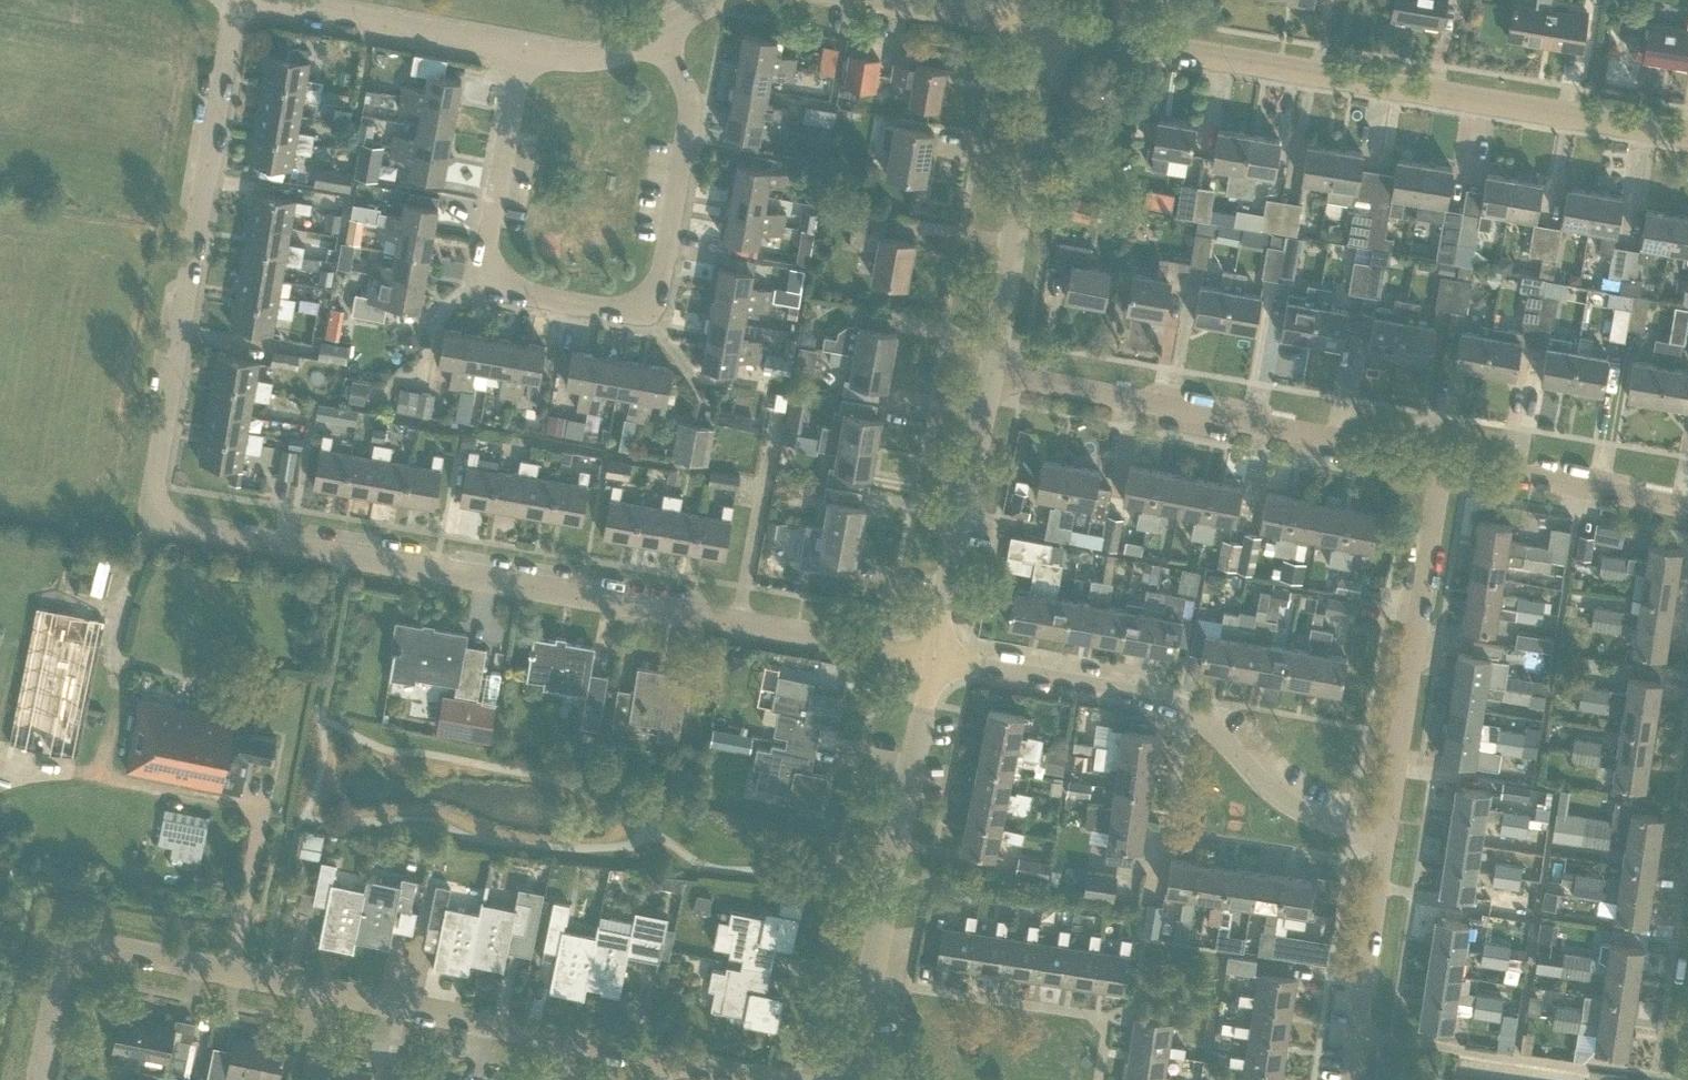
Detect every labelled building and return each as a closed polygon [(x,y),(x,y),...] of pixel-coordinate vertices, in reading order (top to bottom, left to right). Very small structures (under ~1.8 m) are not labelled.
[(1441,26),(1445,0),(1394,0),(1392,18),(1441,26)] [(1581,49),(1587,10),(1572,8),(1571,13),(1549,9),(1551,0),(1538,0),(1536,7),(1513,4),(1508,37),(1581,49)] [(1687,67),(1687,22),(1687,29),(1650,23),(1648,38),(1636,36),(1630,41),(1628,49),(1633,56),(1644,57),(1644,59),(1687,67)] [(739,58),(795,68),(797,57),(775,53),(777,39),(744,33),(739,58)] [(839,47),(823,44),(818,72),(835,75),(839,47)] [(404,84),(401,95),(457,105),(462,79),(444,76),(448,58),(414,52),(410,71),(427,75),(425,88),(404,84)] [(263,81),(322,90),(323,80),(307,78),(310,61),(268,54),(263,81)] [(849,54),(844,84),(875,89),(880,59),(849,54)] [(793,79),(795,68),(739,58),(735,83),(768,89),(771,75),(793,79)] [(915,65),(895,61),(891,83),(911,87),(909,101),(938,105),(945,68),(916,64),(915,65)] [(259,107),(301,114),(304,98),(320,101),(322,90),(263,81),(259,107)] [(766,102),(768,89),(735,83),(730,108),(786,118),(788,106),(766,102)] [(421,109),(419,124),(452,130),(457,105),(401,95),(400,105),(421,109)] [(854,120),(857,108),(840,104),(836,116),(854,120)] [(833,121),(834,107),(820,106),(819,120),(833,121)] [(254,134),(313,144),(315,133),(298,130),(301,114),(259,107),(254,134)] [(784,128),(786,118),(730,108),(725,133),(759,139),(762,124),(784,128)] [(1189,156),(1194,124),(1159,118),(1154,150),(1155,151),(1152,168),(1167,170),(1170,153),(1189,156)] [(811,123),(807,148),(828,152),(832,126),(811,123)] [(926,180),(934,132),(886,123),(882,146),(890,147),(886,173),(926,180)] [(395,134),(393,145),(448,155),(452,130),(419,124),(416,138),(395,134)] [(1226,191),(1239,193),(1249,133),(1218,128),(1212,164),(1230,167),(1226,191)] [(1279,138),(1249,133),(1239,193),(1252,196),(1254,182),(1249,181),(1250,170),(1274,174),(1279,138)] [(311,153),(313,144),(254,134),(250,160),(292,167),(295,151),(311,153)] [(354,176),(378,180),(384,145),(360,141),(354,176)] [(1302,179),(1329,183),(1335,147),(1308,143),(1302,179)] [(443,180),(448,155),(393,145),(391,155),(413,159),(410,174),(443,180)] [(1329,183),(1327,199),(1354,203),(1362,152),(1335,147),(1329,183)] [(1405,196),(1419,198),(1425,162),(1397,157),(1391,198),(1372,195),(1367,227),(1365,244),(1384,247),(1389,213),(1402,215),(1405,196)] [(1452,166),(1425,162),(1419,198),(1416,212),(1444,217),(1452,166)] [(733,188),(767,194),(769,180),(791,184),(793,172),(738,163),(733,188)] [(353,170),(317,164),(314,184),(349,189),(353,170)] [(1493,210),(1508,213),(1514,177),(1487,172),(1484,190),(1466,187),(1463,209),(1457,241),(1475,244),(1478,226),(1490,228),(1493,210)] [(1541,181),(1514,177),(1508,213),(1535,218),(1541,181)] [(1198,184),(1181,182),(1175,215),(1192,218),(1198,184)] [(1192,218),(1209,221),(1214,187),(1198,184),(1192,218)] [(1562,222),(1589,227),(1595,190),(1568,186),(1562,222)] [(764,208),(767,194),(733,188),(729,213),(784,223),(786,211),(764,208)] [(411,190),(409,201),(438,206),(440,196),(411,190)] [(1608,276),(1622,278),(1627,247),(1614,244),(1622,195),(1595,190),(1589,227),(1602,229),(1599,251),(1611,254),(1608,276)] [(249,219),(292,226),(294,210),(311,213),(312,202),(296,200),(296,199),(254,192),(249,219)] [(1372,195),(1357,193),(1352,224),(1367,227),(1372,195)] [(1101,200),(1069,194),(1064,216),(1097,223),(1101,200)] [(1284,199),(1266,196),(1260,227),(1278,230),(1284,199)] [(1296,234),(1302,202),(1284,199),(1278,230),(1296,234)] [(378,222),(434,232),(438,206),(409,201),(405,200),(402,214),(380,210),(378,222)] [(1463,209),(1447,207),(1442,239),(1457,241),(1463,209)] [(1654,246),(1668,248),(1674,213),(1647,208),(1640,249),(1627,247),(1622,278),(1636,280),(1639,260),(1651,262),(1654,246)] [(342,213),(327,211),(325,228),(339,230),(342,213)] [(801,226),(814,228),(816,213),(804,211),(801,226)] [(782,234),(784,223),(729,213),(724,239),(758,245),(761,230),(782,234)] [(906,283),(913,241),(884,236),(887,219),(855,213),(849,244),(878,250),(873,277),(906,283)] [(1674,213),(1668,248),(1684,251),(1682,263),(1687,263),(1687,215),(1674,213)] [(365,218),(350,215),(346,240),(361,243),(365,218)] [(245,245),(304,255),(305,245),(289,242),(292,226),(249,219),(245,245)] [(396,251),(429,257),(434,232),(378,222),(376,233),(398,237),(396,251)] [(1547,224),(1533,222),(1528,254),(1542,256),(1547,224)] [(1556,258),(1562,226),(1547,224),(1542,256),(1556,258)] [(799,226),(793,246),(806,250),(812,231),(799,226)] [(434,240),(464,242),(465,231),(435,228),(434,240)] [(1212,233),(1195,231),(1190,261),(1189,264),(1206,267),(1212,233)] [(1066,296),(1102,303),(1109,268),(1087,264),(1091,247),(1061,241),(1056,267),(1071,270),(1066,296)] [(1283,247),(1267,244),(1261,276),(1277,279),(1283,247)] [(240,272),(283,279),(286,263),(302,265),(304,255),(245,245),(240,272)] [(1364,295),(1371,248),(1356,246),(1348,292),(1364,295)] [(1299,249),(1283,247),(1277,279),(1293,282),(1299,249)] [(1398,253),(1371,248),(1364,295),(1379,297),(1385,265),(1396,267),(1398,253)] [(353,283),(356,252),(336,250),(334,281),(353,283)] [(369,272),(372,272),(425,282),(429,257),(396,251),(393,265),(371,261),(369,272)] [(1127,307),(1163,314),(1168,285),(1185,288),(1189,264),(1190,261),(1160,256),(1156,276),(1133,272),(1127,307)] [(1679,284),(1680,259),(1660,259),(1660,284),(1679,284)] [(1441,261),(1440,270),(1454,272),(1455,263),(1441,261)] [(317,281),(330,281),(330,265),(317,265),(317,281)] [(715,290),(771,300),(773,289),(751,285),(753,271),(719,265),(715,290)] [(1194,319),(1224,325),(1234,271),(1222,269),(1219,286),(1201,283),(1194,319)] [(1247,273),(1234,271),(1224,325),(1255,330),(1261,294),(1244,291),(1247,273)] [(236,298),(295,308),(296,297),(280,295),(283,279),(240,272),(236,298)] [(420,309),(425,282),(372,272),(367,294),(356,292),(352,313),(384,319),(387,303),(420,309)] [(1456,276),(1440,273),(1435,307),(1450,309),(1456,276)] [(1456,276),(1450,309),(1466,312),(1472,279),(1456,276)] [(776,282),(773,295),(796,301),(799,288),(776,282)] [(1287,298),(1281,334),(1311,340),(1321,286),(1307,283),(1303,301),(1287,298)] [(1334,288),(1321,286),(1311,340),(1341,345),(1348,309),(1331,306),(1334,288)] [(769,311),(771,300),(715,290),(710,315),(744,321),(747,307),(769,311)] [(1543,292),(1527,290),(1521,322),(1537,324),(1543,292)] [(1558,295),(1543,292),(1537,324),(1552,327),(1558,295)] [(1632,293),(1630,307),(1627,327),(1643,329),(1649,296),(1632,293)] [(1367,350),(1398,355),(1408,299),(1407,299),(1406,299),(1394,297),(1392,309),(1375,306),(1374,313),(1367,350)] [(293,318),(295,308),(236,298),(231,325),(274,332),(277,315),(293,318)] [(1421,301),(1408,299),(1398,355),(1428,360),(1434,324),(1417,321),(1421,301)] [(1669,340),(1681,342),(1684,342),(1687,319),(1687,306),(1675,304),(1669,340)] [(1625,340),(1627,327),(1630,307),(1614,305),(1608,337),(1625,340)] [(825,334),(823,346),(831,347),(892,359),(897,331),(891,330),(893,316),(857,309),(855,324),(859,325),(856,340),(825,334)] [(1597,312),(1593,335),(1605,337),(1608,314),(1597,312)] [(742,335),(744,321),(710,315),(706,340),(762,350),(764,339),(742,335)] [(1454,365),(1484,370),(1492,326),(1480,324),(1478,332),(1461,329),(1454,365)] [(1522,331),(1492,326),(1484,370),(1515,375),(1522,331)] [(449,386),(461,388),(470,332),(445,328),(439,361),(453,364),(449,386)] [(476,368),(489,370),(495,336),(470,332),(461,388),(472,390),(476,368)] [(1580,335),(1571,385),(1601,391),(1607,355),(1591,352),(1593,338),(1580,335)] [(341,360),(345,343),(320,336),(316,354),(341,360)] [(500,394),(510,396),(520,341),(495,336),(489,370),(504,373),(500,394)] [(1549,336),(1541,380),(1570,385),(1579,341),(1549,336)] [(1627,395),(1658,400),(1668,339),(1655,337),(1653,351),(1658,352),(1657,363),(1633,359),(1627,395)] [(1668,339),(1658,400),(1687,406),(1687,368),(1672,366),(1673,355),(1679,356),(1681,342),(1669,340),(1668,339)] [(760,361),(762,350),(706,340),(701,366),(735,372),(738,357),(760,361)] [(546,345),(520,341),(510,396),(521,398),(525,377),(540,379),(546,345)] [(887,386),(892,359),(831,347),(829,361),(852,365),(850,378),(845,377),(843,392),(878,398),(881,385),(887,386)] [(300,354),(274,349),(271,363),(297,368),(300,354)] [(577,407),(588,409),(597,354),(572,350),(566,383),(580,386),(577,407)] [(213,381),(272,391),(273,380),(257,378),(259,361),(217,354),(213,381)] [(603,390),(616,392),(622,359),(597,354),(588,409),(599,411),(603,390)] [(626,416),(638,418),(647,363),(622,359),(616,392),(630,395),(626,416)] [(647,363),(638,418),(648,420),(652,398),(667,401),(673,368),(647,363)] [(208,407),(250,414),(253,398),(270,400),(272,391),(213,381),(208,407)] [(436,392),(401,386),(396,409),(431,416),(436,392)] [(785,408),(788,393),(777,391),(774,406),(785,408)] [(823,424),(821,436),(876,446),(881,418),(875,417),(877,403),(842,397),(839,411),(844,412),(841,427),(823,424)] [(468,418),(471,405),(457,402),(454,416),(468,418)] [(204,434),(263,444),(264,433),(248,430),(250,414),(208,407),(204,434)] [(546,430),(564,429),(563,408),(545,408),(546,430)] [(714,426),(678,420),(671,456),(708,462),(714,426)] [(261,453),(263,444),(204,434),(199,460),(242,468),(244,451),(261,453)] [(344,492),(351,453),(331,450),(333,435),(323,434),(321,448),(320,448),(314,487),(344,492)] [(872,473),(876,446),(821,436),(820,436),(830,438),(828,448),(837,450),(834,466),(830,465),(827,479),(863,486),(865,472),(872,473)] [(374,497),(383,444),(374,442),(371,457),(351,453),(344,492),(374,497)] [(404,502),(411,464),(390,460),(393,445),(383,444),(374,497),(404,502)] [(298,450),(282,448),(278,476),(293,478),(298,450)] [(490,508),(497,469),(477,466),(479,451),(470,450),(467,464),(460,503),(490,508)] [(432,467),(411,464),(404,502),(435,508),(441,469),(444,454),(434,453),(432,467)] [(276,473),(277,454),(265,454),(264,473),(276,473)] [(632,461),(608,457),(605,475),(629,479),(632,461)] [(521,513),(530,460),(521,458),(518,473),(497,469),(490,508),(521,513)] [(1069,541),(1072,525),(1060,523),(1071,464),(1043,459),(1036,495),(1056,499),(1055,506),(1051,505),(1045,536),(1069,541)] [(551,519),(557,480),(537,476),(539,461),(530,460),(521,513),(551,519)] [(1096,485),(1099,470),(1071,464),(1060,523),(1072,525),(1075,510),(1071,509),(1073,502),(1092,505),(1088,528),(1103,531),(1106,514),(1112,488),(1096,485)] [(1136,526),(1146,528),(1157,470),(1130,465),(1123,499),(1144,503),(1142,511),(1139,510),(1136,526)] [(578,483),(557,480),(551,519),(581,524),(588,485),(590,470),(581,468),(578,483)] [(740,473),(711,469),(708,484),(738,488),(740,473)] [(1160,506),(1179,510),(1185,475),(1157,470),(1146,528),(1158,530),(1161,515),(1158,514),(1160,506)] [(1191,537),(1202,539),(1213,481),(1185,475),(1179,510),(1199,514),(1197,521),(1194,521),(1191,537)] [(1213,481),(1202,539),(1213,541),(1216,525),(1213,525),(1214,517),(1234,521),(1241,486),(1213,481)] [(604,537),(634,542),(641,504),(621,500),(623,485),(613,484),(611,498),(610,498),(604,537)] [(808,524),(861,533),(866,506),(859,504),(862,491),(826,484),(824,499),(829,499),(824,526),(808,523),(808,524)] [(1028,492),(1015,489),(1010,513),(1029,517),(1031,504),(1025,503),(1028,492)] [(1274,552),(1283,554),(1295,496),(1267,491),(1260,526),(1281,530),(1279,537),(1276,537),(1274,552)] [(634,542),(664,547),(673,494),(664,493),(662,507),(641,504),(634,542)] [(664,547),(694,553),(701,514),(680,511),(683,496),(673,494),(664,547)] [(1297,533),(1316,537),(1323,502),(1295,496),(1283,554),(1295,557),(1298,541),(1296,540),(1297,533)] [(1339,565),(1344,542),(1350,507),(1323,502),(1316,537),(1336,541),(1334,548),(1331,548),(1328,563),(1339,565)] [(724,558),(731,520),(734,505),(724,503),(722,518),(701,514),(694,553),(724,558)] [(1350,507),(1344,542),(1339,565),(1350,567),(1353,552),(1351,551),(1352,544),(1372,547),(1378,513),(1350,507)] [(1122,514),(1108,511),(1102,542),(1116,545),(1122,514)] [(768,516),(764,531),(779,535),(783,520),(768,516)] [(1478,520),(1474,546),(1507,551),(1551,559),(1551,558),(1566,560),(1570,529),(1551,526),(1548,544),(1509,538),(1511,525),(1478,520)] [(856,560),(861,533),(808,524),(806,536),(821,539),(819,553),(814,552),(812,566),(847,573),(850,559),(856,560)] [(1051,539),(1010,531),(1006,551),(1047,559),(1051,539)] [(1242,543),(1236,570),(1253,574),(1261,535),(1244,532),(1242,543)] [(1590,559),(1594,536),(1580,533),(1577,556),(1590,559)] [(1236,570),(1242,543),(1222,539),(1216,566),(1236,570)] [(1602,553),(1601,564),(1627,568),(1645,571),(1677,576),(1681,549),(1649,544),(1646,560),(1602,553)] [(1474,546),(1470,572),(1503,578),(1505,563),(1549,570),(1551,559),(1524,555),(1507,551),(1474,546)] [(1113,582),(1111,582),(1116,555),(1107,553),(1102,580),(1092,638),(1119,643),(1125,608),(1106,605),(1107,598),(1110,598),(1113,582)] [(1043,594),(1049,559),(1035,558),(1029,591),(1014,589),(1008,624),(1037,629),(1043,594)] [(1037,629),(1064,634),(1070,599),(1057,596),(1062,562),(1049,559),(1043,594),(1037,629)] [(1157,562),(1157,579),(1180,580),(1181,562),(1157,562)] [(1625,579),(1627,569),(1627,568),(1601,564),(1599,575),(1625,579)] [(1645,571),(1641,597),(1673,602),(1677,576),(1645,571)] [(1470,572),(1466,598),(1500,604),(1543,611),(1544,600),(1500,593),(1503,578),(1470,572)] [(1220,575),(1206,573),(1202,595),(1216,597),(1220,575)] [(1358,595),(1361,581),(1339,577),(1336,591),(1358,595)] [(1092,638),(1102,580),(1091,578),(1089,594),(1091,594),(1090,602),(1070,599),(1064,634),(1092,638)] [(1153,613),(1157,589),(1146,588),(1144,603),(1146,604),(1145,612),(1125,608),(1119,643),(1147,648),(1153,613)] [(1185,595),(1168,591),(1157,589),(1153,613),(1147,648),(1175,653),(1185,595)] [(1354,618),(1357,602),(1328,596),(1325,612),(1354,618)] [(1594,605),(1593,616),(1669,628),(1673,602),(1641,597),(1638,612),(1594,605)] [(1516,607),(1500,604),(1466,598),(1462,625),(1495,630),(1497,615),(1541,622),(1543,611),(1516,607)] [(78,755),(105,620),(37,607),(10,742),(78,755)] [(1262,641),(1266,618),(1265,618),(1267,609),(1257,607),(1253,629),(1235,625),(1233,636),(1229,661),(1227,671),(1256,676),(1262,641)] [(1227,671),(1229,661),(1233,636),(1235,625),(1237,612),(1223,610),(1219,634),(1206,631),(1200,666),(1227,671)] [(1324,612),(1314,610),(1308,641),(1311,642),(1310,649),(1290,646),(1284,681),(1311,686),(1318,651),(1322,628),(1324,612)] [(1665,655),(1669,628),(1593,616),(1591,627),(1635,634),(1633,650),(1665,655)] [(1284,681),(1290,646),(1271,643),(1272,635),(1275,636),(1277,620),(1266,618),(1262,641),(1256,676),(1284,681)] [(465,643),(467,633),(397,621),(392,648),(394,648),(389,677),(415,681),(416,677),(456,684),(455,693),(478,697),(487,647),(465,643)] [(1322,628),(1318,651),(1311,686),(1340,691),(1346,656),(1326,652),(1327,645),(1330,646),(1333,630),(1322,628)] [(1553,636),(1526,633),(1523,648),(1550,652),(1553,636)] [(591,671),(595,646),(534,635),(527,677),(545,680),(544,686),(586,693),(581,725),(599,728),(608,674),(591,671)] [(1458,652),(1454,678),(1486,683),(1487,680),(1505,683),(1504,686),(1530,690),(1532,679),(1488,672),(1491,657),(1501,658),(1503,644),(1473,639),(1471,654),(1458,652)] [(678,740),(687,682),(667,679),(669,670),(638,665),(634,690),(618,687),(612,724),(634,727),(635,720),(659,724),(657,737),(678,740)] [(786,741),(816,747),(821,723),(836,726),(843,695),(813,689),(815,681),(779,674),(772,707),(779,709),(774,733),(787,736),(786,741)] [(1582,685),(1581,696),(1625,702),(1657,707),(1661,681),(1629,676),(1626,691),(1582,685)] [(1454,678),(1450,704),(1482,709),(1485,694),(1529,701),(1530,690),(1504,686),(1505,683),(1487,680),(1486,683),(1454,678)] [(1623,713),(1621,728),(1653,734),(1657,707),(1625,702),(1581,696),(1579,707),(1623,713)] [(273,759),(277,737),(254,733),(256,722),(141,699),(127,770),(242,793),(245,776),(250,777),(254,756),(273,759)] [(493,707),(453,700),(448,730),(488,736),(493,707)] [(1496,738),(1522,742),(1524,731),(1499,728),(1500,724),(1481,721),(1482,709),(1450,704),(1446,730),(1466,734),(1478,736),(1496,738)] [(989,708),(983,736),(1042,748),(1044,737),(1028,734),(1027,737),(1020,735),(1024,715),(989,708)] [(1621,728),(1617,755),(1649,760),(1653,734),(1621,728)] [(1095,755),(1153,763),(1157,735),(1123,730),(1120,749),(1112,749),(1112,746),(1073,741),(1072,750),(1095,754),(1095,755)] [(1442,757),(1474,762),(1477,746),(1521,753),(1522,742),(1496,738),(1478,736),(1466,734),(1446,730),(1442,757)] [(1042,748),(983,736),(978,764),(1012,771),(1022,773),(1023,763),(1039,766),(1038,769),(1062,774),(1066,752),(1042,748)] [(1574,737),(1573,748),(1599,752),(1601,741),(1574,737)] [(811,772),(816,747),(786,741),(785,746),(772,743),(770,749),(758,746),(754,766),(760,767),(756,786),(789,793),(788,800),(820,806),(827,775),(811,772)] [(1266,761),(1273,770),(1290,756),(1282,747),(1266,761)] [(1645,786),(1649,760),(1617,755),(1599,752),(1573,748),(1571,759),(1615,766),(1613,782),(1645,786)] [(1115,786),(1149,791),(1153,763),(1095,755),(1094,766),(1109,768),(1109,765),(1117,766),(1115,786)] [(978,764),(972,792),(1030,804),(1032,793),(1017,789),(1016,792),(1008,791),(1012,771),(978,764)] [(1091,782),(1069,779),(1067,794),(1089,797),(1091,782)] [(1530,785),(1502,781),(1500,796),(1528,800),(1530,785)] [(1484,817),(1501,819),(1529,824),(1530,813),(1504,808),(1504,809),(1486,805),(1488,790),(1456,785),(1452,812),(1484,817)] [(1087,810),(1145,819),(1149,791),(1115,786),(1112,805),(1104,804),(1104,802),(1089,800),(1087,810)] [(1028,814),(1030,804),(972,792),(966,820),(1001,827),(1001,826),(1005,807),(1012,809),(1011,811),(1028,814)] [(1531,814),(1548,814),(1549,795),(1532,794),(1531,814)] [(1582,831),(1659,842),(1663,816),(1630,811),(1632,802),(1615,799),(1611,824),(1586,820),(1586,814),(1556,810),(1554,826),(1582,831)] [(208,816),(158,806),(151,840),(174,845),(172,857),(199,862),(208,816)] [(1141,847),(1145,819),(1087,810),(1086,821),(1101,824),(1101,821),(1110,822),(1107,843),(1108,843),(1106,856),(1132,860),(1134,846),(1141,847)] [(1452,812),(1448,838),(1480,843),(1484,817),(1452,812)] [(1527,836),(1529,824),(1501,819),(1500,831),(1527,836)] [(1001,826),(1001,827),(966,820),(961,848),(995,855),(999,835),(1008,836),(1007,839),(1022,842),(1025,830),(1001,826)] [(317,858),(325,831),(308,825),(300,852),(317,858)] [(1625,848),(1623,864),(1655,868),(1659,842),(1582,831),(1580,842),(1625,848)] [(1448,838),(1444,864),(1476,869),(1480,843),(1448,838)] [(1051,861),(1018,854),(1015,870),(1048,877),(1051,861)] [(1190,919),(1194,895),(1200,862),(1171,858),(1166,891),(1186,894),(1185,902),(1182,901),(1180,917),(1190,919)] [(353,951),(356,940),(355,939),(365,889),(365,888),(333,882),(337,863),(322,860),(314,901),(327,904),(319,944),(353,951)] [(1520,876),(1522,864),(1495,860),(1493,872),(1520,876)] [(1208,921),(1219,923),(1227,866),(1200,862),(1194,895),(1214,898),(1213,906),(1210,906),(1208,921)] [(1472,896),(1476,869),(1444,864),(1439,891),(1472,896)] [(1576,872),(1574,883),(1651,894),(1655,868),(1623,864),(1620,879),(1576,872)] [(1421,883),(1436,885),(1438,867),(1423,865),(1421,883)] [(1231,901),(1250,904),(1255,871),(1227,866),(1219,923),(1230,925),(1232,909),(1229,909),(1231,901)] [(1118,872),(1087,867),(1083,894),(1114,899),(1118,872)] [(1137,893),(1157,896),(1161,870),(1142,867),(1137,893)] [(1264,930),(1275,932),(1278,908),(1283,875),(1255,871),(1250,904),(1270,907),(1269,915),(1266,914),(1264,930)] [(1520,876),(1493,872),(1492,883),(1519,887),(1520,876)] [(1312,879),(1283,875),(1278,908),(1275,932),(1286,933),(1288,918),(1286,917),(1287,910),(1307,913),(1312,879)] [(355,939),(356,940),(389,946),(397,907),(410,909),(417,879),(402,876),(400,884),(367,877),(365,888),(365,889),(355,939)] [(468,974),(470,963),(469,963),(480,912),(479,912),(447,905),(451,886),(436,883),(428,924),(441,927),(433,967),(468,974)] [(1647,921),(1651,894),(1574,883),(1573,894),(1617,900),(1614,916),(1647,921)] [(481,901),(479,912),(480,912),(469,963),(470,963),(503,970),(507,950),(531,955),(544,891),(519,886),(515,908),(481,901)] [(1522,902),(1491,897),(1489,911),(1520,916),(1522,902)] [(1550,897),(1549,905),(1567,905),(1566,915),(1599,916),(1600,898),(1550,897)] [(741,963),(771,969),(776,944),(792,947),(798,917),(801,917),(803,903),(781,899),(779,911),(767,909),(766,916),(731,909),(729,920),(719,918),(713,946),(730,949),(729,955),(742,957),(741,963)] [(584,998),(586,987),(596,936),(595,935),(563,929),(565,921),(567,922),(570,903),(554,900),(544,948),(557,951),(549,991),(584,998)] [(1148,902),(1148,904),(1143,933),(1158,936),(1163,905),(1148,902)] [(586,987),(601,990),(600,992),(619,996),(628,954),(659,960),(665,930),(668,916),(635,909),(631,931),(598,924),(595,935),(596,936),(586,987)] [(937,964),(969,969),(975,931),(977,915),(967,913),(965,930),(943,926),(937,964)] [(1431,943),(1464,948),(1468,922),(1436,917),(1431,943)] [(969,969),(1000,973),(1006,936),(1008,920),(998,918),(996,934),(975,931),(969,969)] [(1031,978),(1037,941),(1039,924),(1029,923),(1027,939),(1006,936),(1000,973),(1031,978)] [(1219,923),(1215,945),(1226,947),(1230,925),(1219,923)] [(1062,983),(1068,945),(1070,929),(1060,927),(1057,944),(1037,941),(1031,978),(1062,983)] [(1261,929),(1258,952),(1271,954),(1275,932),(1264,930),(1261,929)] [(1062,983),(1093,988),(1099,950),(1101,934),(1091,932),(1088,949),(1068,945),(1062,983)] [(1305,956),(1308,939),(1276,934),(1273,951),(1305,956)] [(1099,950),(1093,988),(1124,992),(1132,938),(1122,937),(1119,953),(1099,950)] [(1482,951),(1509,955),(1510,946),(1510,943),(1483,939),(1482,951)] [(1606,969),(1639,974),(1643,947),(1610,942),(1608,958),(1564,952),(1563,961),(1562,962),(1589,966),(1606,969)] [(1427,969),(1460,974),(1464,948),(1431,943),(1427,969)] [(1510,946),(1509,955),(1524,957),(1525,948),(1510,946)] [(1480,963),(1522,969),(1524,957),(1509,955),(1482,951),(1480,963)] [(1254,973),(1257,959),(1228,955),(1226,969),(1254,973)] [(1605,980),(1602,995),(1635,1000),(1639,974),(1606,969),(1589,966),(1562,962),(1563,961),(1541,958),(1540,970),(1605,980)] [(766,993),(771,969),(741,963),(740,967),(727,964),(726,970),(712,968),(708,988),(715,989),(711,1008),(746,1015),(745,1021),(775,1027),(782,997),(766,993)] [(1423,996),(1456,1001),(1474,1003),(1501,1007),(1503,995),(1458,989),(1460,974),(1427,969),(1423,996)] [(1254,1004),(1292,1009),(1297,978),(1259,973),(1256,993),(1241,991),(1239,1001),(1254,1004)] [(1556,1004),(1555,1014),(1598,1021),(1631,1026),(1635,1000),(1602,995),(1600,1010),(1556,1004)] [(1452,1027),(1456,1001),(1423,996),(1419,1022),(1452,1027)] [(1474,1003),(1473,1014),(1499,1018),(1497,1033),(1512,1035),(1515,1011),(1501,1009),(1501,1007),(1474,1003)] [(1249,1035),(1287,1040),(1292,1009),(1254,1004),(1251,1024),(1236,1022),(1234,1032),(1249,1035)] [(184,1076),(191,1040),(173,1036),(175,1028),(144,1022),(144,1019),(121,1014),(114,1049),(167,1059),(164,1072),(184,1076)] [(1594,1048),(1627,1053),(1631,1026),(1598,1021),(1555,1014),(1553,1026),(1597,1032),(1594,1048)] [(1131,1048),(1168,1053),(1169,1053),(1184,1055),(1186,1045),(1170,1043),(1173,1022),(1135,1016),(1131,1048)] [(1245,1066),(1283,1071),(1287,1040),(1249,1035),(1246,1055),(1231,1053),(1230,1063),(1245,1066)] [(284,1047),(236,1037),(231,1059),(212,1055),(207,1079),(248,1079),(249,1076),(272,1079),(277,1079),(284,1047)] [(1133,1079),(1181,1079),(1181,1076),(1165,1074),(1168,1053),(1131,1048),(1126,1079),(1133,1079)] [(339,1065),(308,1058),(304,1079),(336,1079),(339,1065)] [(339,1065),(336,1079),(369,1079),(370,1071),(339,1065)] [(1283,1071),(1245,1066),(1243,1079),(1281,1079),(1283,1071)] [(428,1076),(397,1069),(394,1079),(427,1079),(428,1076)]
